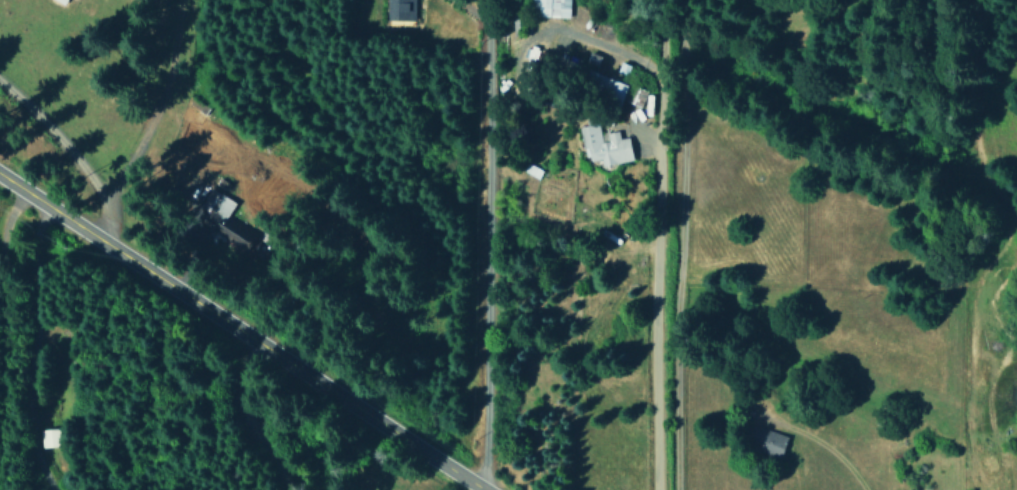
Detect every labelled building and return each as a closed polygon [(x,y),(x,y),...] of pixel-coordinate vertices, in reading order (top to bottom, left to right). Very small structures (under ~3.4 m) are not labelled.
[(386,20),(414,20),(414,0),(386,0),(386,20)] [(569,17),(569,0),(532,0),(532,16),(569,17)] [(621,100),(626,82),(587,71),(584,80),(596,84),(594,93),(621,100)] [(628,137),(619,138),(618,131),(606,133),(607,141),(601,142),(598,123),(580,126),(586,161),(600,159),(601,166),(632,161),(628,137)] [(787,436),(754,425),(747,444),(780,455),(787,436)] [(60,428),(41,429),(42,447),(61,447),(60,428)]
